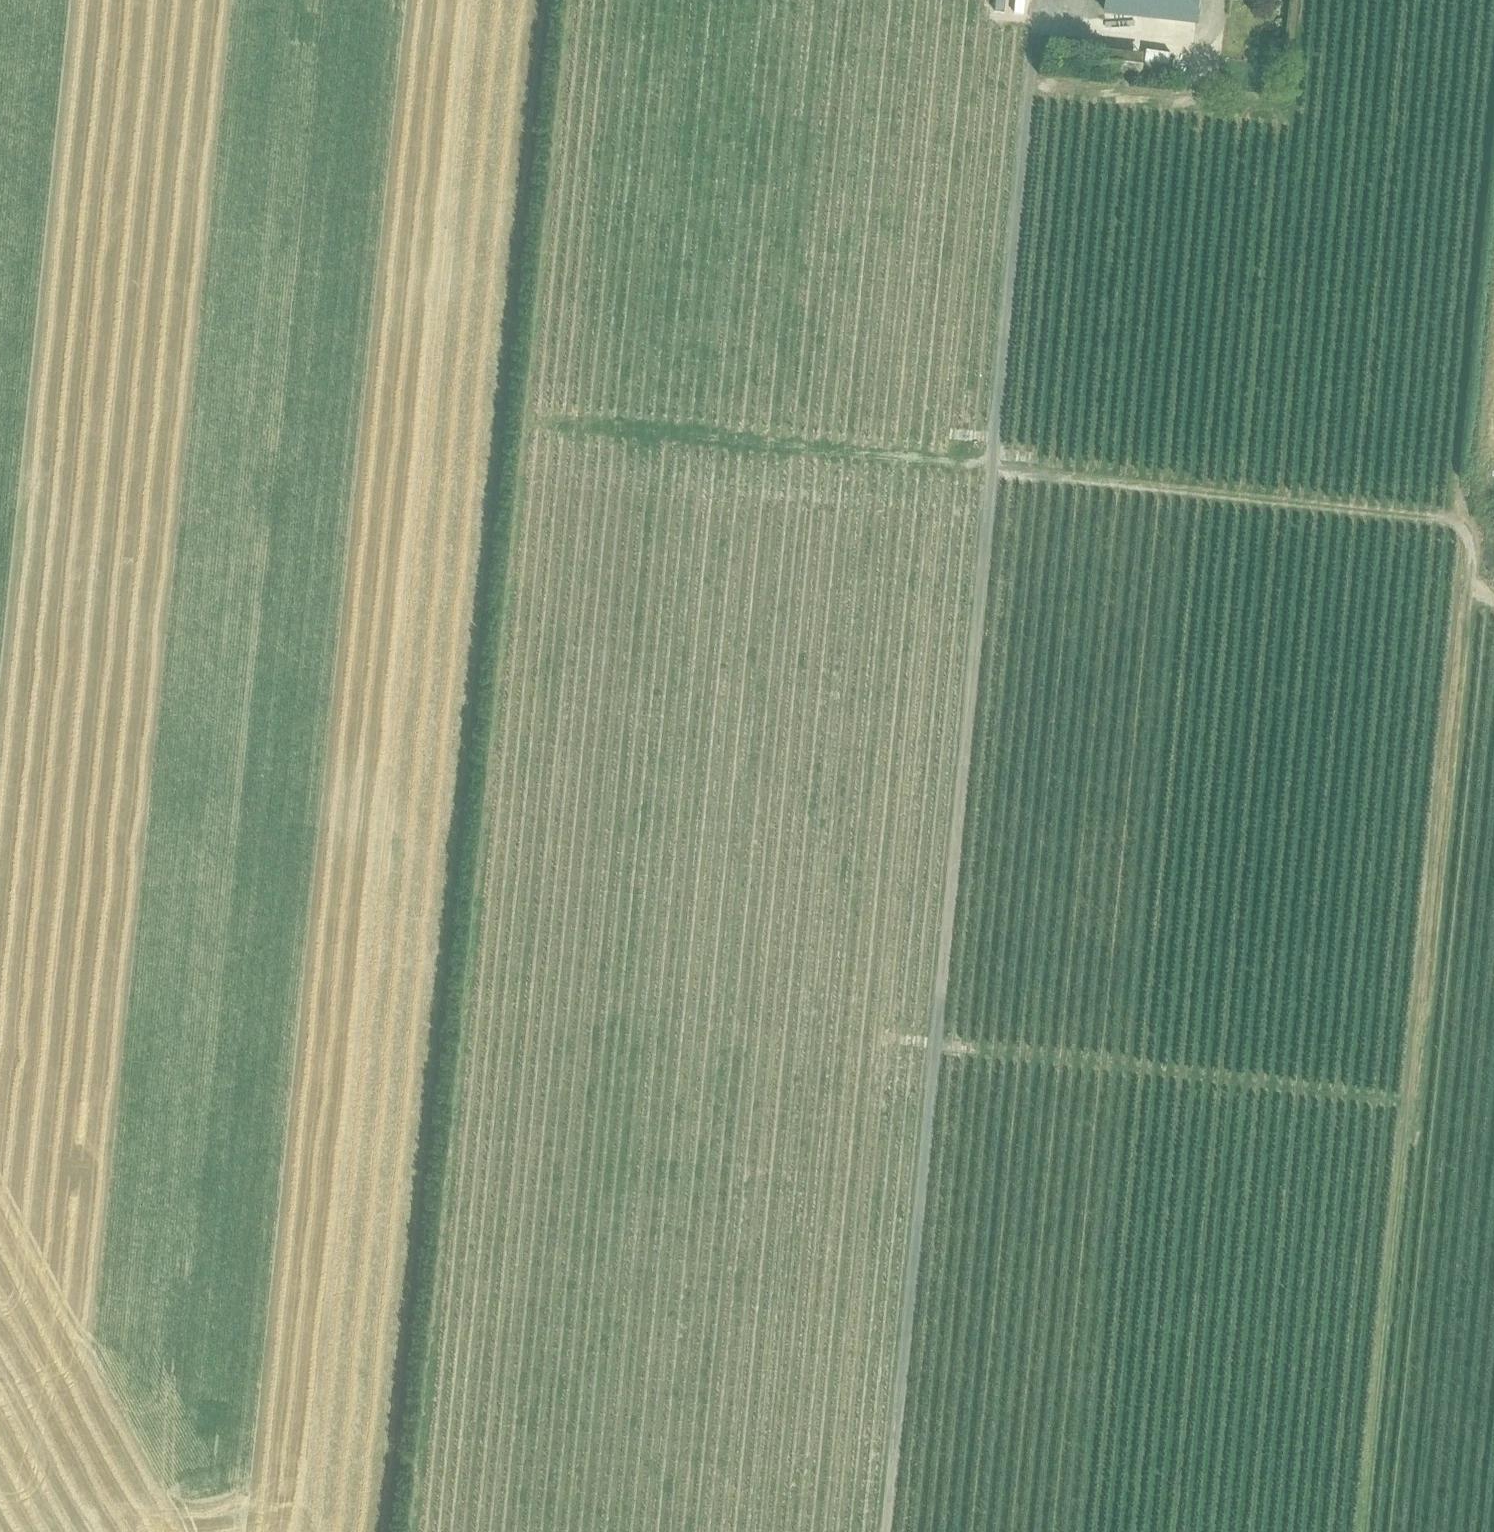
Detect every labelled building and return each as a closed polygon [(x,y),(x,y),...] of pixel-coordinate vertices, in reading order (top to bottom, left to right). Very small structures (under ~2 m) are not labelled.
[(1196,21),(1198,0),(1085,0),(1083,18),(1104,20),(1105,12),(1196,21)]
